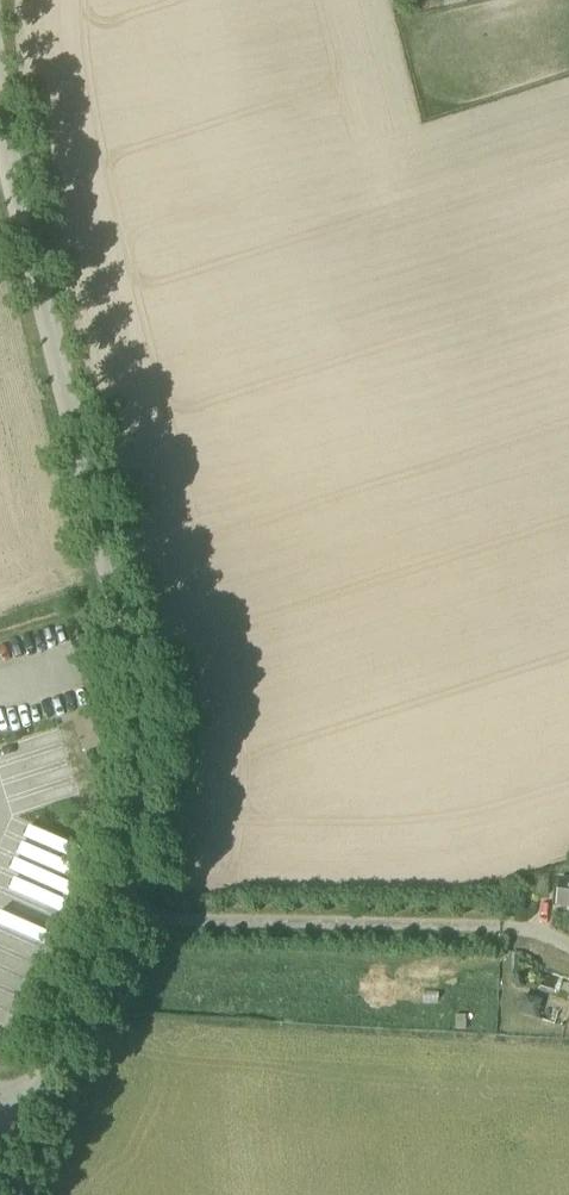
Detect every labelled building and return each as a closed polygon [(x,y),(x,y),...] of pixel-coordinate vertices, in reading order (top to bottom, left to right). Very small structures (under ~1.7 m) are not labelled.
[(559,879),(556,906),(568,908),(568,880),(559,879)]
